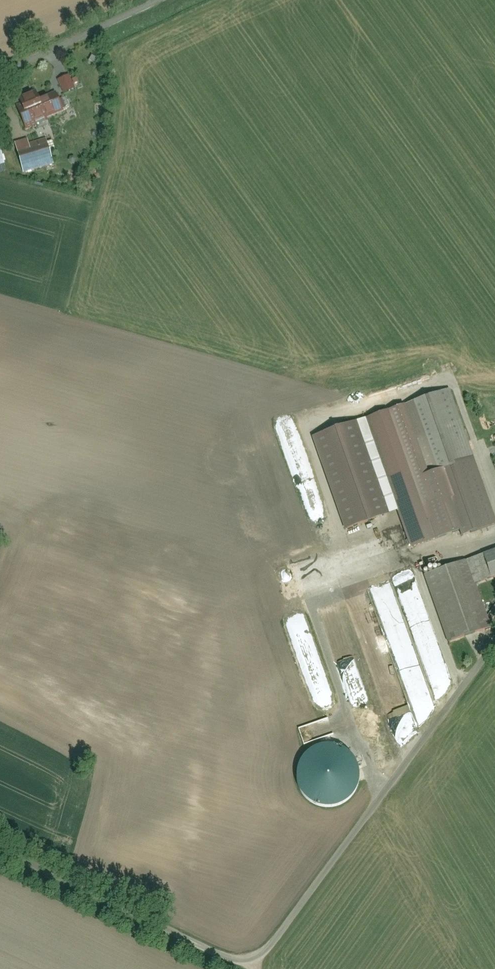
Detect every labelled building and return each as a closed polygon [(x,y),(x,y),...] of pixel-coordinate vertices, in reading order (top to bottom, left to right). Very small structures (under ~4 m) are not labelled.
[(18,107),(27,128),(64,114),(56,92),(18,107)] [(20,148),(25,171),(54,165),(49,142),(20,148)] [(0,155),(0,168),(8,166),(6,154),(0,155)] [(347,529),(398,511),(410,548),(460,530),(462,536),(494,525),(494,521),(449,390),(315,436),(347,529)] [(479,585),(494,580),(494,553),(425,577),(449,645),(494,630),(479,585)]
